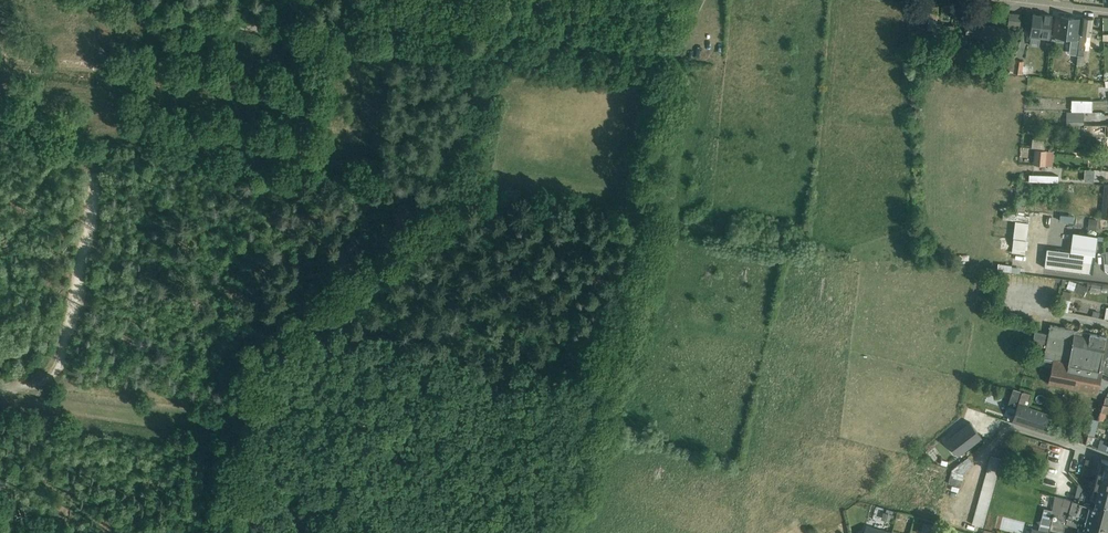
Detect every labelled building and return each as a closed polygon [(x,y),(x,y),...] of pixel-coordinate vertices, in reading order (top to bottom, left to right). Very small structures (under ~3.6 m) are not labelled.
[(1020,27),(1022,15),(1009,13),(1008,25),(1020,27)] [(1030,37),(1049,40),(1052,15),(1042,14),(1042,15),(1033,14),(1030,37)] [(1056,17),(1054,36),(1071,39),(1069,54),(1078,55),(1079,49),(1080,40),(1078,40),(1080,27),(1073,27),(1074,19),(1056,17)] [(1078,55),(1077,65),(1084,66),(1085,56),(1084,56),(1085,50),(1087,35),(1091,36),(1093,19),(1083,17),(1080,40),(1079,49),(1078,55)] [(1021,74),(1023,61),(1015,60),(1014,73),(1021,74)] [(1072,101),(1072,111),(1084,112),(1092,112),(1093,101),(1072,101)] [(1084,125),(1084,112),(1066,112),(1067,125),(1084,125)] [(1106,126),(1091,126),(1091,134),(1106,133),(1106,126)] [(1027,136),(1027,145),(1040,145),(1040,136),(1027,136)] [(1035,150),(1034,159),(1046,160),(1046,151),(1035,150)] [(1088,178),(1088,166),(1079,166),(1079,178),(1088,178)] [(1029,175),(1029,182),(1059,183),(1059,176),(1029,175)] [(1016,216),(1016,221),(1015,223),(1029,225),(1029,223),(1030,217),(1016,215),(1016,216)] [(1090,219),(1088,230),(1096,231),(1097,220),(1090,219)] [(1029,225),(1015,223),(1012,253),(1025,255),(1029,225)] [(1098,236),(1090,235),(1074,232),(1071,252),(1047,249),(1044,268),(1093,275),(1096,256),(1087,255),(1088,248),(1097,249),(1098,240),(1098,236)] [(1100,248),(1100,259),(1107,259),(1107,248),(1100,248)] [(1063,280),(1061,286),(1064,287),(1065,283),(1068,284),(1067,288),(1074,291),(1084,296),(1088,288),(1091,288),(1090,293),(1099,294),(1100,290),(1101,284),(1091,283),(1091,284),(1087,283),(1087,288),(1076,283),(1069,281),(1068,282),(1066,281),(1066,280),(1063,280)] [(1062,291),(1058,310),(1068,312),(1071,293),(1062,291)] [(1004,318),(994,315),(992,322),(1002,325),(1004,318)] [(1103,370),(1107,371),(1107,337),(1050,326),(1048,335),(1035,332),(1032,345),(1046,348),(1043,360),(1053,361),(1103,370)] [(1103,370),(1053,361),(1048,384),(1098,394),(1103,370)] [(1013,389),(1008,406),(1016,409),(1011,422),(1044,433),(1050,414),(1029,406),(1032,394),(1023,391),(1023,392),(1013,389)] [(1092,419),(1088,433),(1095,435),(1099,420),(1092,419)] [(970,422),(946,440),(958,456),(982,439),(970,422)] [(1100,439),(1097,449),(1107,452),(1107,441),(1100,439)] [(1015,444),(1012,455),(1019,456),(1021,446),(1015,444)] [(952,470),(948,483),(961,488),(964,475),(972,463),(968,457),(952,470)] [(990,457),(972,524),(983,527),(1001,460),(990,457)] [(1107,505),(1107,461),(1101,459),(1092,498),(1107,505)] [(1083,504),(1086,492),(1078,484),(1073,501),(1083,504)] [(1051,514),(1058,516),(1056,521),(1078,527),(1098,532),(1107,532),(1107,505),(1092,498),(1086,492),(1083,504),(1073,501),(1056,497),(1052,510),(1051,514)] [(1038,530),(1048,532),(1051,520),(1050,519),(1051,514),(1052,510),(1043,508),(1038,530)] [(883,512),(881,520),(892,522),(894,515),(883,512)] [(921,532),(922,532),(932,532),(933,527),(923,525),(921,532)]
